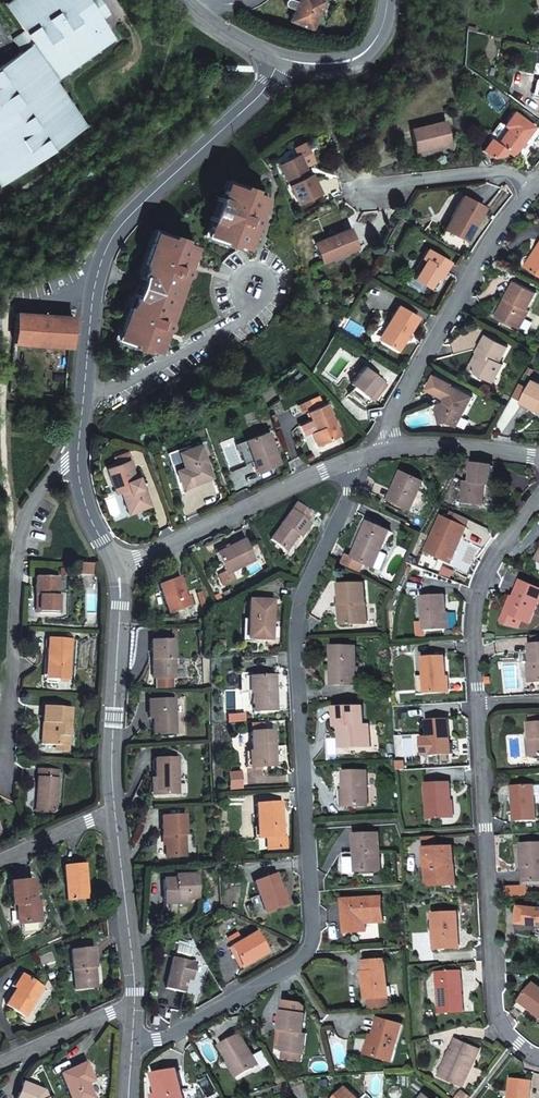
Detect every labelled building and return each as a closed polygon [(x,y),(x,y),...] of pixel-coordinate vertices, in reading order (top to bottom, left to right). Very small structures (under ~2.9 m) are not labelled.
[(0,65),(0,187),(88,127),(57,81),(116,39),(102,19),(110,14),(100,0),(11,0),(5,4),(23,31),(11,39),(20,52),(0,65)] [(312,31),(324,2),(320,0),(300,0),(299,2),(293,0),(287,0),(286,1),(285,2),(285,3),(286,5),(287,6),(288,7),(295,10),(291,22),(312,31)] [(515,112),(505,126),(508,129),(497,144),(507,151),(513,156),(535,127),(515,112)] [(430,149),(451,144),(445,122),(409,130),(414,150),(430,147),(430,149)] [(508,129),(505,126),(499,122),(487,139),(489,140),(482,150),(491,157),(504,155),(507,151),(497,144),(508,129)] [(279,165),(300,204),(320,193),(309,174),(305,176),(302,170),(304,168),(297,155),(279,165)] [(254,190),(244,187),(243,189),(228,184),(210,237),(224,242),(223,246),(234,249),(235,246),(247,250),(253,233),(250,232),(252,226),(255,227),(257,227),(258,226),(259,225),(259,222),(259,220),(257,219),(255,218),(257,212),(260,213),(266,197),(253,193),(254,190)] [(463,196),(453,216),(458,218),(451,232),(468,241),(485,207),(463,196)] [(458,218),(453,216),(446,230),(451,232),(458,218)] [(323,264),(358,249),(350,228),(315,243),(323,264)] [(182,292),(180,292),(183,283),(179,282),(182,275),(185,276),(187,276),(188,275),(189,273),(189,271),(189,270),(188,268),(195,246),(183,242),(184,239),(172,235),(171,238),(152,232),(137,274),(140,275),(139,278),(141,279),(136,295),(133,294),(132,297),(129,296),(115,338),(134,345),(133,348),(145,352),(146,349),(158,353),(166,331),(168,330),(170,330),(171,328),(171,326),(170,324),(168,322),(166,321),(168,315),(171,316),(174,308),(177,308),(179,305),(182,298),(182,292)] [(538,249),(525,267),(527,268),(538,251),(538,250),(538,249)] [(427,250),(422,258),(425,260),(420,270),(415,279),(430,288),(437,278),(441,269),(445,271),(449,264),(427,250)] [(527,268),(538,276),(538,251),(527,268)] [(425,260),(422,258),(416,269),(420,270),(425,260)] [(440,280),(445,271),(441,269),(437,278),(440,280)] [(515,281),(506,297),(509,299),(498,318),(518,329),(529,310),(527,308),(536,292),(515,281)] [(509,299),(506,297),(495,316),(498,318),(509,299)] [(399,350),(418,318),(398,306),(389,322),(393,324),(383,341),(399,350)] [(70,347),(72,317),(15,313),(13,343),(70,347)] [(488,336),(479,352),(482,353),(473,370),(493,381),(502,365),(499,363),(508,348),(488,336)] [(482,353),(479,352),(469,368),(473,370),(482,353)] [(373,400),(385,384),(363,368),(351,384),(353,386),(348,394),(365,406),(371,398),(373,400)] [(457,426),(473,397),(452,385),(453,384),(436,374),(428,388),(445,397),(446,402),(443,408),(436,409),(441,424),(449,422),(457,426)] [(537,410),(538,408),(538,409),(538,383),(534,381),(522,402),(537,410)] [(317,445),(340,435),(325,404),(307,412),(315,430),(311,432),(317,445)] [(301,412),(298,405),(291,409),(293,415),(301,412)] [(258,471),(280,462),(268,432),(246,440),(258,471)] [(200,445),(185,450),(179,453),(186,472),(178,474),(183,487),(211,477),(200,445)] [(179,453),(185,450),(183,447),(167,453),(175,473),(177,473),(178,474),(186,472),(179,453)] [(112,459),(115,466),(128,462),(130,461),(127,453),(112,459)] [(140,489),(137,479),(134,479),(128,462),(115,466),(106,469),(116,494),(120,493),(122,492),(129,508),(138,504),(141,510),(150,507),(143,488),(140,489)] [(485,485),(491,486),(493,467),(473,465),(471,482),(465,482),(463,503),(483,505),(485,485)] [(410,510),(423,482),(403,472),(390,501),(410,510)] [(122,492),(120,493),(128,515),(141,510),(138,504),(129,508),(122,492)] [(307,520),(312,513),(296,502),(270,539),(285,550),(297,534),(301,536),(310,523),(307,520)] [(455,522),(466,528),(470,520),(458,515),(455,522)] [(468,528),(466,528),(455,522),(444,517),(427,552),(451,564),(457,551),(455,550),(460,539),(462,540),(468,528)] [(387,554),(381,551),(390,531),(369,522),(353,558),(348,555),(344,564),(360,571),(364,562),(380,569),(387,554)] [(245,539),(236,543),(216,554),(225,571),(226,574),(232,571),(255,559),(245,539)] [(216,554),(236,543),(234,540),(214,550),(216,554)] [(236,578),(232,571),(226,574),(225,571),(218,574),(223,585),(236,578)] [(36,577),(36,595),(40,595),(40,613),(62,613),(62,594),(59,594),(60,577),(36,577)] [(158,585),(165,605),(169,604),(172,612),(192,604),(189,596),(186,597),(178,577),(158,585)] [(515,598),(513,603),(514,605),(510,614),(530,622),(538,602),(538,588),(522,581),(515,598)] [(340,585),(341,604),(344,604),(345,624),(366,623),(364,584),(340,585)] [(417,631),(448,629),(446,596),(423,597),(425,622),(417,622),(417,631)] [(513,603),(515,598),(513,597),(506,613),(510,614),(514,605),(513,603)] [(249,600),(249,619),(248,638),(251,638),(272,638),(273,600),(249,600)] [(248,638),(249,619),(243,619),(242,642),(251,642),(251,638),(248,638)] [(47,639),(46,658),(50,658),(49,678),(69,679),(71,640),(47,639)] [(151,641),(152,658),(156,658),(156,664),(152,664),(152,678),(176,677),(174,640),(151,641)] [(333,684),(357,685),(357,647),(333,647),(333,684)] [(424,658),(426,676),(426,693),(448,692),(446,657),(424,658)] [(275,676),(252,677),(253,692),(253,711),(277,710),(275,676)] [(174,699),(154,700),(155,718),(152,718),(153,734),(176,733),(174,699)] [(57,745),(69,745),(71,708),(57,708),(50,707),(49,726),(47,726),(46,744),(57,745)] [(340,731),(341,741),(351,740),(355,747),(370,746),(369,726),(364,726),(363,707),(336,708),(337,727),(342,727),(342,731),(340,731)] [(428,722),(429,738),(430,755),(452,754),(450,720),(428,722)] [(530,725),(531,739),(528,739),(529,757),(538,756),(538,724),(530,725)] [(251,733),(252,751),(253,767),(275,765),(273,732),(251,733)] [(430,755),(429,738),(422,738),(423,756),(430,755)] [(179,794),(177,759),(154,760),(155,795),(179,794)] [(58,770),(38,769),(37,811),(56,812),(58,770)] [(345,771),(345,791),(345,806),(368,806),(368,771),(345,771)] [(431,819),(453,817),(451,783),(428,785),(431,819)] [(536,820),(535,786),(513,788),(515,821),(536,820)] [(256,804),(258,826),(261,826),(262,837),(267,837),(272,836),(273,848),(287,847),(287,835),(284,835),(282,802),(256,804)] [(185,835),(186,835),(185,815),(161,817),(162,836),(165,836),(166,857),(186,856),(185,835)] [(348,873),(381,871),(379,834),(355,835),(357,858),(347,859),(348,873)] [(426,849),(436,848),(435,838),(424,839),(425,849),(426,849)] [(523,864),(527,864),(528,882),(538,881),(538,844),(522,845),(523,864)] [(450,865),(456,865),(454,847),(436,848),(426,849),(429,883),(434,887),(443,886),(443,881),(451,881),(450,865)] [(88,897),(85,864),(64,866),(67,899),(88,897)] [(457,885),(456,865),(450,865),(451,881),(443,881),(443,886),(457,885)] [(280,891),(282,890),(276,874),(254,882),(266,911),(287,903),(285,897),(282,896),(280,891)] [(163,881),(164,901),(176,900),(176,904),(189,903),(189,899),(199,899),(198,875),(175,876),(175,880),(163,881)] [(12,906),(16,906),(18,924),(40,922),(38,902),(34,903),(31,881),(10,883),(12,906)] [(347,933),(359,932),(359,923),(365,923),(384,922),(382,896),(344,899),(347,933)] [(538,927),(538,909),(519,907),(518,925),(522,925),(536,926),(538,927)] [(437,932),(438,949),(459,947),(457,913),(434,914),(435,932),(437,932)] [(535,935),(536,926),(522,925),(520,934),(535,935)] [(241,968),(268,952),(256,932),(229,947),(241,968)] [(71,950),(75,989),(94,988),(92,968),(96,967),(93,947),(71,950)] [(189,973),(194,974),(196,963),(173,958),(166,988),(185,992),(188,979),(189,973)] [(363,972),(364,986),(368,985),(369,999),(362,1000),(361,1000),(362,1011),(390,1009),(386,959),(365,961),(365,972),(363,972)] [(440,1013),(463,1012),(461,971),(438,973),(440,1013)] [(15,989),(23,976),(19,973),(11,987),(15,989)] [(43,988),(23,976),(15,989),(5,1006),(25,1018),(43,988)] [(521,1002),(532,1010),(538,1016),(538,988),(534,984),(520,1002),(521,1002)] [(368,985),(364,986),(361,986),(362,1000),(369,999),(368,985)] [(305,1007),(301,1003),(286,1002),(284,1012),(283,1012),(280,1030),(285,1031),(284,1034),(279,1034),(278,1047),(279,1049),(283,1049),(282,1051),(284,1051),(301,1053),(303,1054),(306,1033),(302,1033),(305,1014),(304,1014),(305,1007)] [(532,1010),(521,1002),(517,1007),(527,1016),(532,1010)] [(381,1019),(376,1037),(371,1055),(393,1062),(403,1025),(381,1019)] [(238,1075),(257,1065),(241,1035),(221,1046),(238,1075)] [(371,1055),(376,1037),(372,1036),(368,1054),(371,1055)] [(463,1087),(480,1049),(456,1039),(440,1077),(463,1087)] [(301,1053),(284,1051),(283,1058),(300,1060),(301,1053)] [(85,1065),(61,1076),(71,1097),(94,1097),(87,1083),(93,1080),(85,1065)] [(157,1093),(158,1097),(184,1097),(178,1070),(153,1075),(157,1093)] [(513,1079),(512,1087),(510,1087),(508,1097),(530,1097),(532,1081),(513,1079)] [(44,1091),(23,1083),(16,1097),(48,1097),(44,1091)] [(346,1087),(336,1097),(357,1097),(346,1087)]
